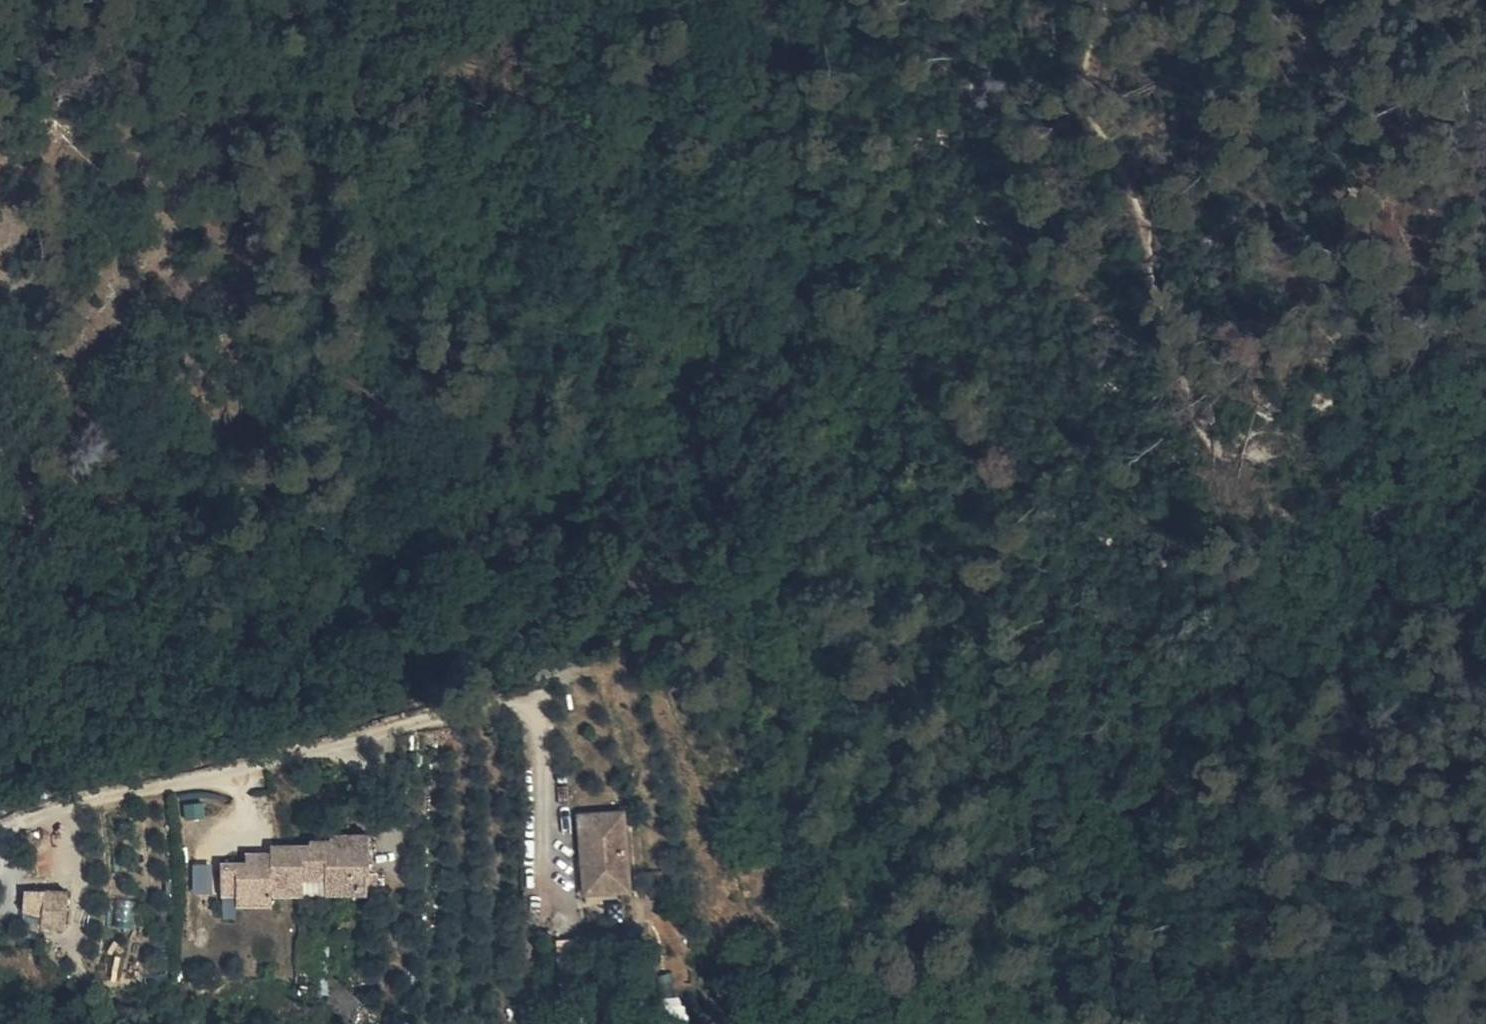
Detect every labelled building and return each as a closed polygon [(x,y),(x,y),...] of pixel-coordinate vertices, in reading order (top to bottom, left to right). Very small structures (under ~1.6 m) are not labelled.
[(609,912),(598,833),(551,838),(561,918),(609,912)] [(335,856),(313,854),(319,893),(332,894),(329,914),(368,919),(374,857),(336,853),(335,856)] [(312,860),(308,892),(319,893),(313,854),(312,860)] [(306,908),(308,892),(312,860),(277,857),(276,865),(249,862),(249,868),(225,865),(222,887),(238,889),(236,903),(235,913),(270,916),(272,906),(306,908)] [(238,889),(222,887),(221,900),(236,903),(238,889)] [(19,911),(41,914),(42,894),(21,892),(19,911)] [(66,917),(41,914),(40,933),(63,935),(66,917)]
